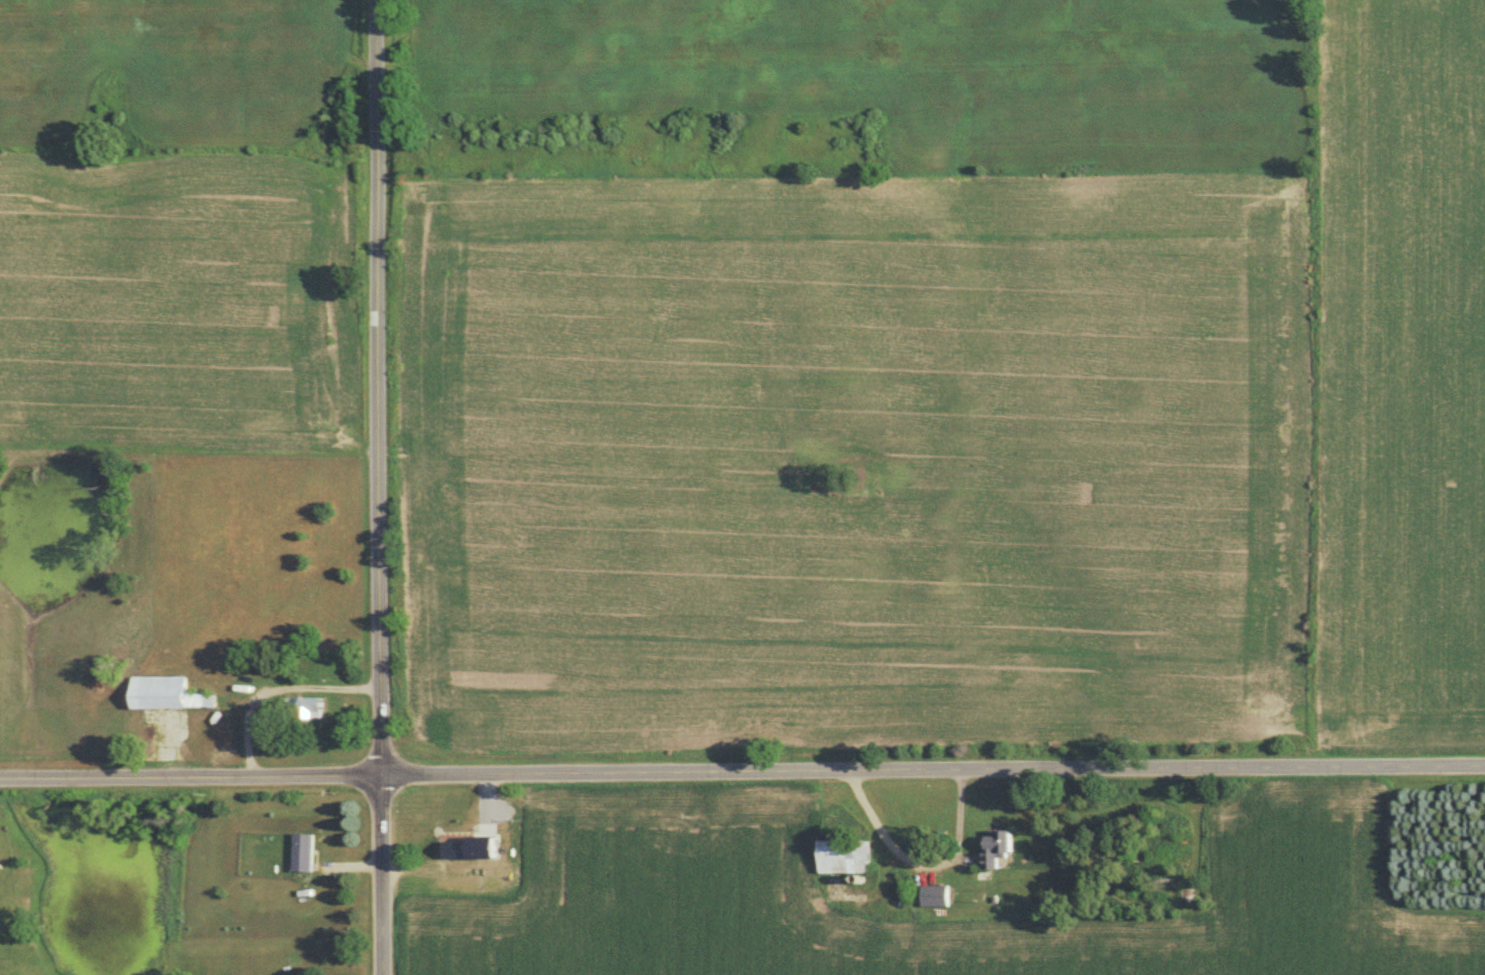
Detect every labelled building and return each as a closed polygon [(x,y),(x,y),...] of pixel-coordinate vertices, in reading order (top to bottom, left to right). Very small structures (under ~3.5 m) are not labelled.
[(218,697),(189,697),(189,679),(135,679),(135,711),(188,711),(188,742),(211,742),(211,709),(218,709),(218,697)] [(290,719),(325,719),(325,700),(290,700),(290,719)] [(296,834),(294,868),(316,869),(318,835),(296,834)] [(992,882),(992,871),(1000,871),(1000,859),(1014,859),(1014,834),(989,834),(989,873),(979,873),(979,882),(992,882)] [(871,843),(821,843),(821,876),(871,876),(871,843)] [(446,844),(446,860),(473,860),(473,844),(446,844)]
